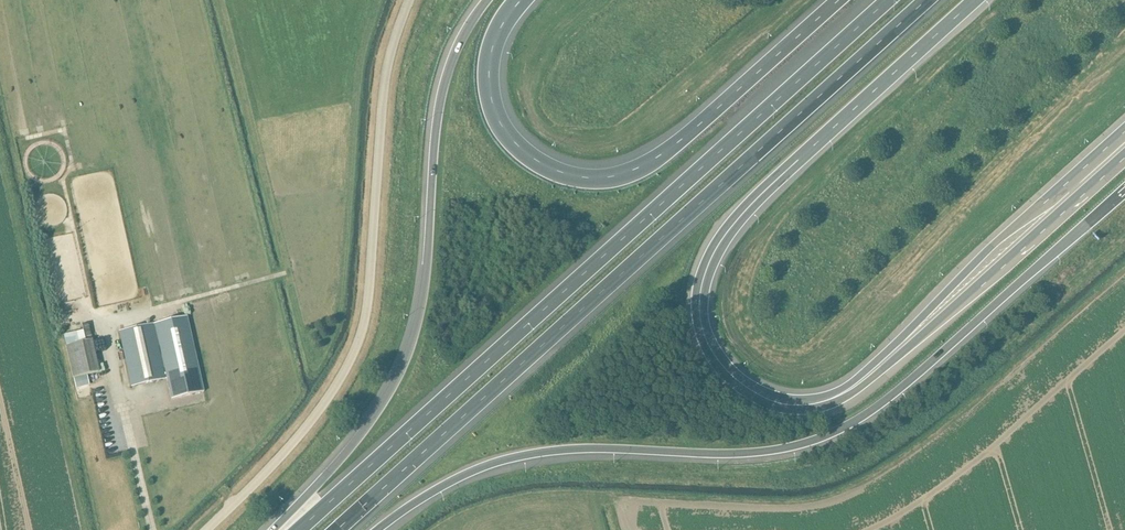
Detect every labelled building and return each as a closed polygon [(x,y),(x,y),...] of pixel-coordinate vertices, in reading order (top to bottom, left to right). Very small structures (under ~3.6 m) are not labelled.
[(187,317),(154,324),(171,399),(203,392),(187,317)] [(153,325),(119,333),(131,387),(164,379),(153,325)] [(87,375),(97,373),(99,372),(91,341),(66,347),(73,378),(87,375)]
